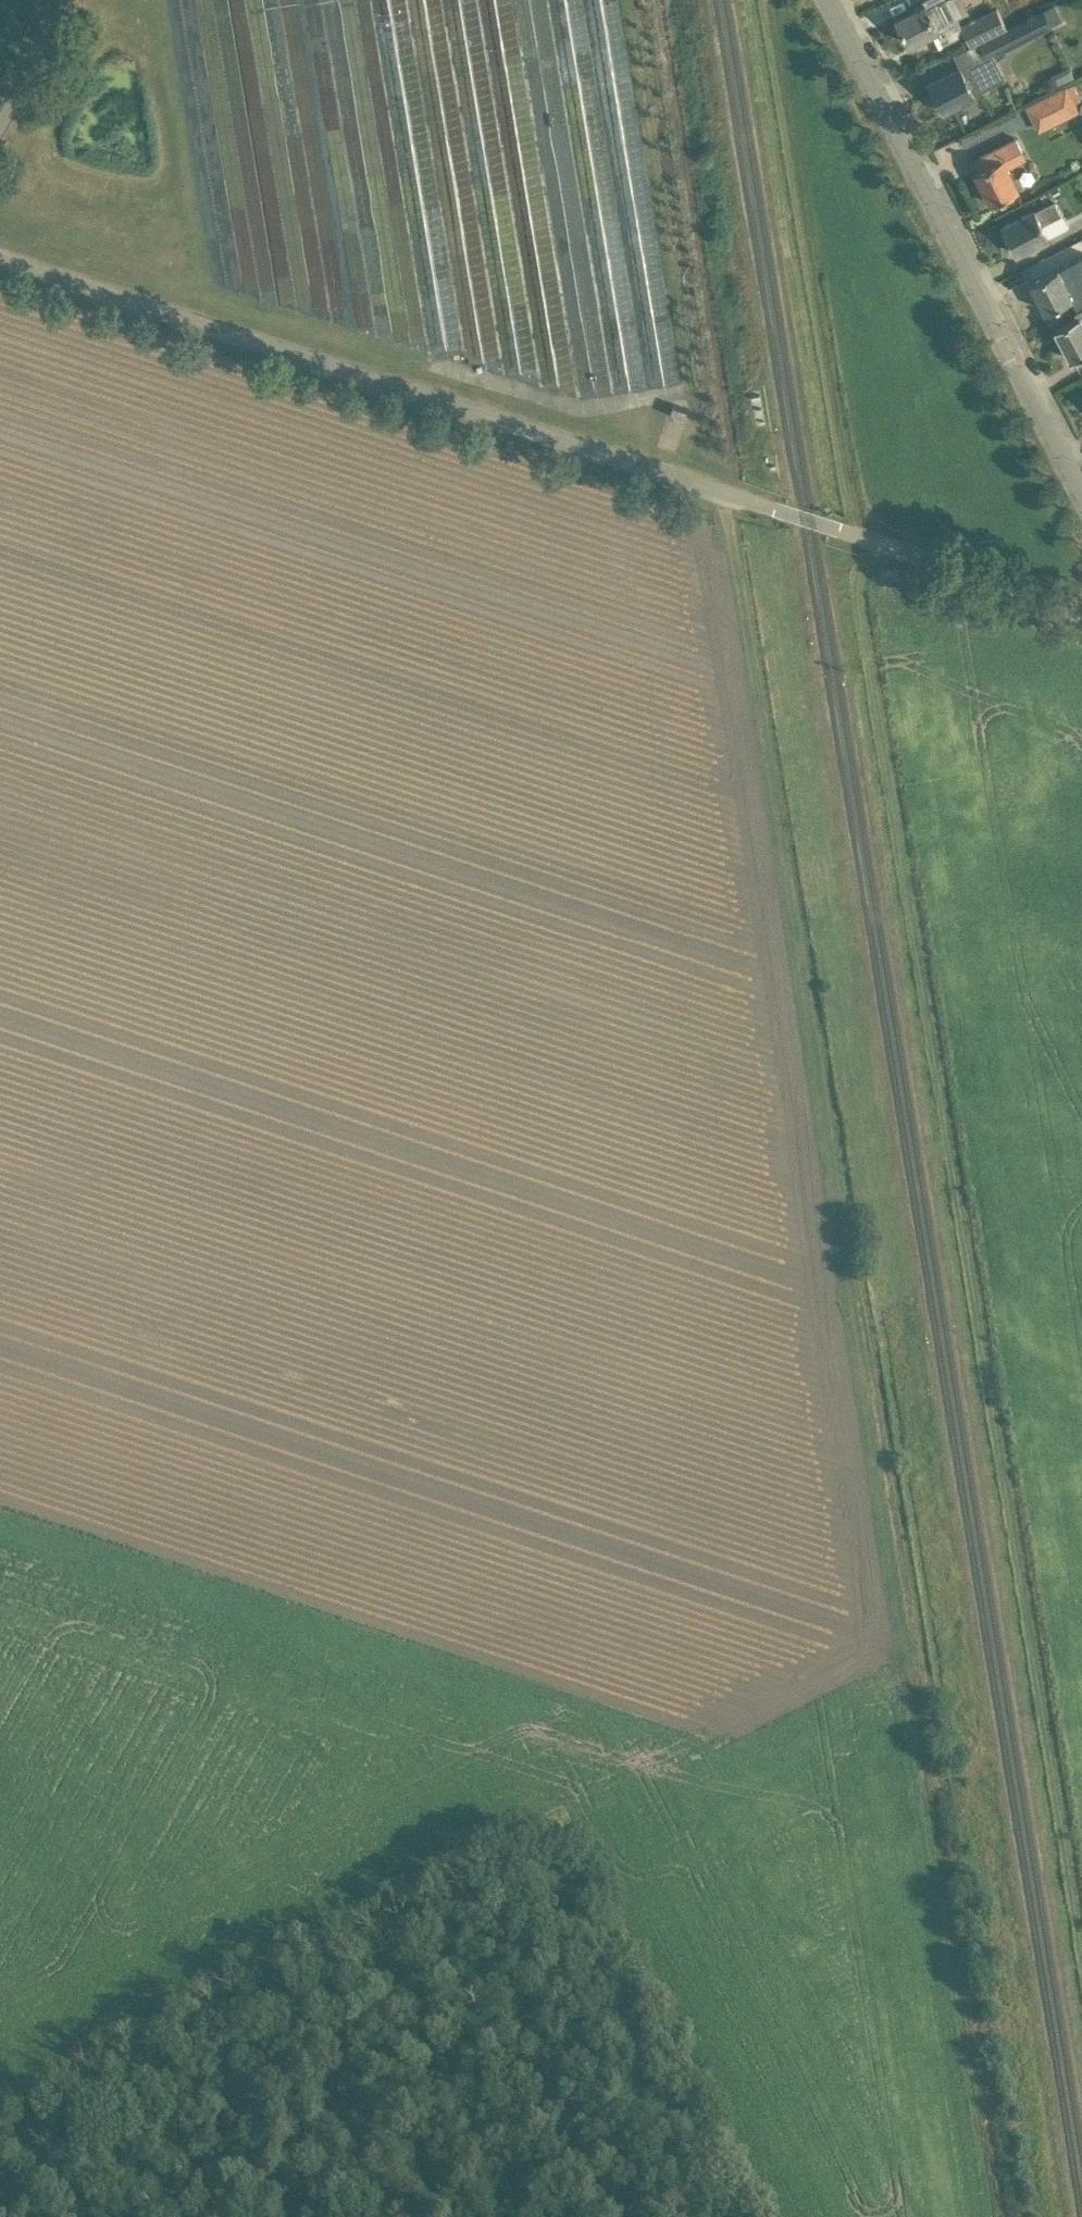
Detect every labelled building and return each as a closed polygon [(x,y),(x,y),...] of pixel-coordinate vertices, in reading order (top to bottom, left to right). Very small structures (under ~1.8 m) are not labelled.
[(966,31),(973,47),(1044,11),(1041,4),(1006,21),(997,4),(962,22),(958,15),(957,15),(950,0),(923,0),(925,2),(897,16),(910,43),(928,34),(935,47),(966,31)] [(1053,6),(1044,11),(973,47),(978,57),(949,71),(930,81),(944,109),(964,99),(973,94),(973,93),(993,83),(981,58),(987,54),(988,56),(1051,25),(1049,22),(1058,17),(1053,6)] [(1069,64),(1052,73),(1058,85),(1075,76),(1069,64)] [(1079,109),(1067,84),(1042,96),(1027,104),(1039,129),(1054,121),(1079,109)] [(992,202),(1011,192),(1018,189),(1008,169),(1025,160),(1013,137),(971,159),(977,170),(976,171),(992,202)] [(1040,224),(1063,213),(1056,198),(1053,199),(1022,214),(1003,224),(1017,252),(1036,242),(1046,238),(1040,224)] [(1051,271),(1032,281),(1047,310),(1071,298),(1064,285),(1081,276),(1081,256),(1055,270),(1054,270),(1051,271)] [(1077,312),(1078,315),(1056,327),(1072,358),(1081,353),(1081,309),(1077,312)] [(673,403),(670,414),(685,419),(688,408),(673,403)]
